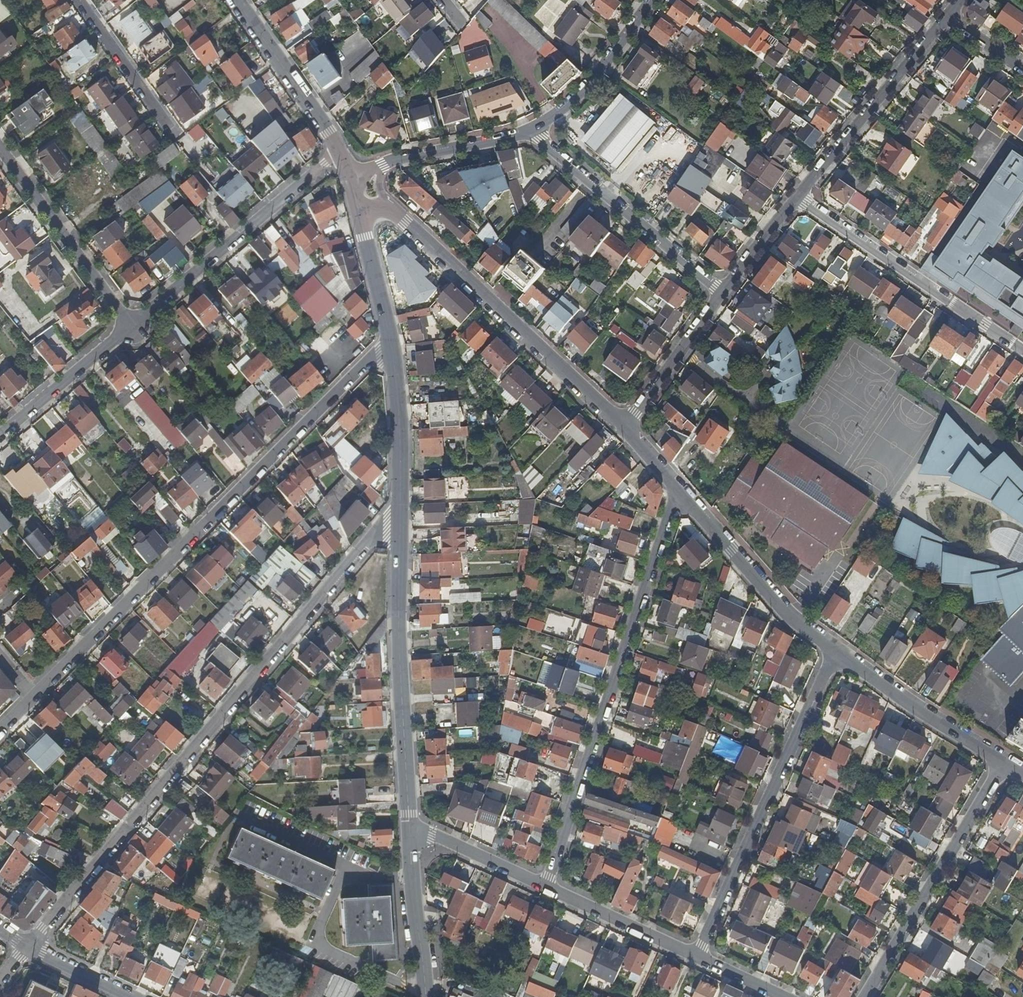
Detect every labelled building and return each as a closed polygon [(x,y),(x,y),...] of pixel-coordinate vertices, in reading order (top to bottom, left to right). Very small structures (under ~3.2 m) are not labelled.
[(0,0),(0,22),(12,13),(9,8),(3,0),(0,0)] [(50,21),(60,13),(68,8),(64,3),(63,3),(61,0),(40,0),(49,12),(46,14),(50,21)] [(109,0),(116,9),(128,0),(109,0)] [(158,3),(155,0),(145,0),(151,8),(158,3)] [(193,0),(192,0),(190,2),(184,7),(183,7),(187,12),(197,4),(193,0)] [(271,18),(275,25),(302,9),(306,6),(302,0),(297,0),(276,15),(271,18)] [(399,22),(413,11),(404,0),(381,0),(399,22)] [(551,53),(555,48),(506,0),(489,0),(488,1),(539,51),(540,51),(546,57),(551,53)] [(621,3),(617,0),(598,0),(593,7),(609,19),(621,3)] [(695,11),(692,9),(679,0),(668,14),(675,19),(681,23),(684,26),(695,11)] [(692,9),(697,2),(695,0),(679,0),(692,9)] [(840,18),(845,22),(861,1),(859,0),(853,0),(840,18)] [(931,5),(924,0),(902,0),(905,2),(914,8),(924,15),(931,5)] [(871,22),(878,13),(861,1),(845,22),(856,30),(865,18),(871,22)] [(981,6),(975,1),(968,10),(970,18),(989,31),(996,21),(990,16),(990,15),(985,12),(989,6),(984,2),(983,3),(981,6)] [(911,13),(914,8),(905,2),(902,6),(911,13)] [(434,18),(422,3),(413,11),(399,22),(411,36),(434,18)] [(578,3),(563,22),(580,35),(595,15),(582,5),(578,3)] [(1020,34),(1022,29),(1022,15),(1008,4),(998,18),(1020,34)] [(143,40),(146,43),(154,37),(135,11),(134,12),(129,6),(115,16),(136,45),(143,40)] [(353,14),(357,19),(364,13),(360,8),(353,14)] [(903,21),(917,31),(928,18),(924,15),(914,8),(911,13),(903,21)] [(271,18),(276,15),(272,9),(267,12),(271,18)] [(340,13),(354,33),(360,29),(354,21),(345,9),(340,13)] [(492,24),(479,11),(475,15),(485,31),(492,24)] [(195,36),(177,12),(169,19),(188,46),(200,37),(201,36),(199,33),(195,36)] [(308,24),(313,32),(314,32),(330,20),(325,12),(308,24)] [(156,18),(164,28),(170,23),(162,13),(156,18)] [(297,25),(292,17),(279,26),(288,40),(293,36),(300,31),(305,28),(301,22),(297,25)] [(707,31),(712,24),(703,18),(698,24),(707,31)] [(665,46),(677,29),(662,19),(650,35),(665,46)] [(721,19),(715,26),(758,57),(764,61),(777,42),(778,41),(760,28),(750,41),(748,39),(748,38),(732,26),(731,28),(723,22),(723,21),(721,19)] [(817,43),(820,38),(801,25),(793,19),(790,25),(799,31),(789,46),(797,53),(808,37),(817,43)] [(572,47),(580,35),(563,22),(555,34),(572,47)] [(862,49),(869,39),(856,30),(845,22),(828,44),(849,58),(854,51),(857,46),(862,49)] [(66,26),(59,31),(54,34),(67,52),(83,40),(70,23),(66,26)] [(345,56),(367,40),(360,29),(354,33),(338,45),(345,56)] [(694,30),(688,38),(695,42),(700,47),(706,39),(694,30)] [(429,31),(406,51),(423,71),(446,51),(429,31)] [(318,37),(314,32),(313,32),(293,46),(304,63),(317,54),(310,43),(318,37)] [(690,49),(695,42),(688,38),(682,34),(679,38),(679,41),(690,49)] [(10,48),(0,35),(0,55),(10,48)] [(789,40),(782,35),(778,41),(785,46),(789,40)] [(203,65),(202,66),(208,74),(219,65),(222,63),(211,48),(209,49),(200,37),(188,46),(197,58),(198,57),(203,65)] [(95,55),(84,39),(83,40),(67,52),(60,56),(72,72),(95,55)] [(143,40),(136,45),(139,48),(146,43),(143,40)] [(787,49),(777,42),(764,61),(770,65),(774,68),(787,49)] [(493,66),(485,45),(463,52),(470,73),(493,66)] [(641,52),(634,61),(648,70),(656,59),(658,61),(660,57),(645,46),(644,47),(643,48),(641,51),(641,52)] [(862,49),(857,46),(854,51),(858,54),(862,49)] [(569,61),(555,48),(551,53),(561,63),(563,61),(566,64),(569,61)] [(808,48),(804,54),(809,58),(813,52),(808,48)] [(936,68),(957,81),(969,64),(948,50),(936,68)] [(349,74),(358,84),(382,61),(375,51),(349,74)] [(539,106),(547,102),(538,85),(540,84),(522,51),(512,56),(539,106)] [(219,65),(240,93),(248,87),(254,82),(255,82),(235,54),(222,63),(219,65)] [(309,65),(323,85),(337,73),(325,55),(309,65)] [(752,66),(758,70),(764,61),(758,57),(752,66)] [(581,73),(569,61),(566,64),(562,68),(542,87),(554,99),(555,100),(581,74),(581,73)] [(637,85),(648,70),(634,61),(624,75),(637,85)] [(761,78),(770,65),(764,61),(758,70),(755,74),(761,78)] [(178,62),(176,63),(193,85),(195,84),(178,62)] [(172,78),(165,82),(159,87),(170,103),(189,89),(193,85),(176,63),(166,71),(172,78)] [(369,78),(382,91),(391,81),(394,77),(384,63),(369,78)] [(865,80),(870,73),(858,65),(852,72),(865,80)] [(60,71),(55,74),(58,77),(68,92),(75,87),(64,72),(60,71)] [(172,78),(166,71),(160,75),(165,82),(172,78)] [(953,90),(951,89),(943,100),(944,100),(954,107),(975,77),(966,71),(953,90)] [(796,84),(800,79),(790,72),(786,77),(787,78),(796,84)] [(341,78),(337,73),(323,85),(325,89),(341,78)] [(755,86),(761,78),(755,74),(749,82),(755,86)] [(824,74),(810,94),(813,96),(824,104),(838,84),(824,74)] [(86,90),(101,111),(107,106),(118,98),(102,77),(86,90)] [(695,77),(688,88),(695,94),(703,83),(695,77)] [(811,99),(813,96),(810,94),(796,84),(787,78),(778,90),(793,100),(796,96),(805,103),(809,98),(811,99)] [(995,85),(996,84),(989,79),(976,97),(986,104),(997,112),(1003,103),(1004,102),(1009,94),(995,85)] [(263,94),(254,82),(248,87),(271,118),(280,112),(265,92),(263,94)] [(763,97),(765,93),(755,86),(749,82),(747,86),(763,97)] [(995,85),(1009,94),(1011,92),(997,82),(996,84),(995,85)] [(471,95),(479,121),(526,106),(510,83),(471,95)] [(936,83),(933,89),(943,94),(946,88),(936,83)] [(79,93),(75,87),(68,92),(73,98),(79,93)] [(916,102),(918,104),(928,89),(926,88),(916,102)] [(8,113),(12,118),(18,126),(24,135),(48,117),(43,109),(52,102),(42,89),(8,113)] [(199,102),(189,89),(170,103),(184,123),(201,110),(196,104),(199,102)] [(938,103),(941,99),(928,89),(918,104),(914,109),(927,119),(938,103)] [(752,96),(743,90),(735,103),(743,109),(752,96)] [(139,107),(128,91),(118,98),(107,106),(112,114),(120,109),(126,116),(139,107)] [(624,97),(658,122),(662,117),(629,92),(624,97)] [(443,124),(469,118),(462,94),(437,100),(443,124)] [(658,122),(624,97),(585,143),(617,171),(628,157),(632,153),(644,139),(658,122)] [(347,105),(343,99),(336,104),(329,111),(334,118),(347,105)] [(1003,120),(1012,126),(1012,125),(1020,131),(1022,126),(1022,109),(1020,113),(1004,102),(1003,103),(997,112),(995,115),(992,119),(1000,125),(1003,120)] [(997,112),(986,104),(983,107),(995,115),(997,112)] [(414,132),(438,126),(432,105),(408,111),(414,132)] [(374,106),(371,115),(365,113),(362,124),(394,136),(398,125),(393,123),(396,114),(374,106)] [(815,131),(816,129),(810,125),(804,120),(785,107),(770,127),(778,133),(781,135),(791,121),(800,127),(801,125),(803,127),(796,136),(811,148),(820,135),(815,131)] [(813,107),(804,120),(810,125),(811,124),(824,134),(837,116),(824,107),(813,107)] [(914,109),(912,108),(898,129),(913,139),(923,146),(937,126),(927,119),(914,109)] [(76,128),(97,156),(108,148),(88,120),(81,110),(73,116),(80,126),(76,128)] [(280,112),(271,118),(273,121),(281,115),(280,112)] [(281,115),(273,121),(276,124),(285,117),(283,114),(281,115)] [(692,115),(687,121),(693,126),(698,120),(692,115)] [(122,127),(127,134),(140,125),(142,124),(137,117),(122,127)] [(289,123),(285,117),(276,124),(279,129),(289,123)] [(15,128),(18,126),(12,118),(9,120),(15,128)] [(269,163),(275,171),(299,156),(284,135),(279,129),(276,124),(273,121),(250,141),(254,145),(269,163)] [(751,153),(755,148),(721,123),(706,143),(714,149),(726,133),(733,138),(732,140),(751,153)] [(970,130),(980,137),(985,129),(976,123),(970,130)] [(158,146),(142,124),(140,125),(127,134),(125,136),(141,158),(158,146)] [(196,125),(186,134),(194,143),(205,134),(196,125)] [(287,133),(284,135),(299,156),(301,158),(303,156),(302,154),(317,142),(306,128),(292,138),(287,133)] [(781,166),(795,145),(781,135),(778,133),(763,153),(781,166)] [(911,153),(891,139),(884,148),(888,151),(880,163),(896,175),(911,153)] [(179,152),(173,143),(151,159),(158,168),(179,152)] [(711,179),(726,158),(714,149),(706,143),(704,147),(698,156),(691,165),(711,179)] [(52,145),(37,156),(44,165),(47,170),(55,180),(70,169),(52,145)] [(257,173),(269,163),(254,145),(231,164),(244,180),(246,182),(257,173)] [(114,179),(125,171),(108,148),(97,156),(114,179)] [(888,151),(884,148),(876,160),(880,163),(888,151)] [(520,176),(515,149),(495,152),(499,163),(509,190),(519,215),(531,200),(537,194),(541,188),(534,183),(523,197),(515,178),(520,176)] [(664,195),(668,198),(677,186),(691,165),(698,156),(690,150),(664,188),(660,184),(662,181),(658,178),(645,193),(658,204),(664,195)] [(771,189),(785,169),(781,166),(763,153),(762,152),(747,173),(771,189)] [(1013,152),(932,269),(971,296),(977,288),(998,302),(1006,291),(1020,301),(1012,312),(1022,320),(1022,280),(985,254),(989,248),(993,250),(1005,232),(1000,229),(1022,195),(1022,159),(1013,152)] [(469,191),(483,212),(496,197),(509,190),(499,163),(457,171),(469,191)] [(704,190),(712,179),(711,179),(691,165),(677,186),(697,200),(704,190)] [(863,195),(877,176),(867,169),(863,176),(850,167),(841,180),(863,195)] [(105,210),(114,221),(131,208),(139,203),(169,181),(160,170),(105,210)] [(956,184),(963,174),(957,170),(950,180),(956,184)] [(449,203),(469,191),(457,171),(437,183),(449,203)] [(257,173),(246,182),(248,185),(259,176),(257,173)] [(193,176),(181,186),(196,204),(208,194),(193,176)] [(403,188),(432,215),(441,205),(411,179),(403,188)] [(537,194),(549,204),(553,199),(557,203),(555,205),(556,206),(551,212),(555,215),(572,194),(555,179),(550,185),(547,182),(541,188),(537,194)] [(848,202),(866,214),(874,203),(863,195),(841,180),(831,193),(846,204),(848,202)] [(147,213),(176,189),(169,181),(139,203),(144,209),(147,213)] [(757,183),(753,188),(747,184),(743,189),(747,191),(745,193),(748,195),(744,200),(760,211),(772,194),(757,183)] [(899,193),(886,185),(882,192),(894,200),(899,193)] [(668,198),(693,216),(697,210),(702,204),(697,200),(677,186),(668,198)] [(714,213),(722,201),(704,190),(697,200),(702,204),(710,210),(714,213)] [(944,217),(929,239),(926,244),(923,248),(931,253),(951,223),(950,222),(958,209),(954,206),(956,202),(943,193),(935,205),(942,210),(939,214),(944,217)] [(541,209),(549,204),(537,194),(531,200),(541,209)] [(216,209),(230,227),(239,220),(233,213),(223,201),(221,198),(215,203),(215,206),(217,208),(216,209)] [(327,198),(307,207),(319,231),(328,227),(324,220),(335,215),(327,198)] [(723,219),(732,206),(723,200),(722,201),(714,213),(723,219)] [(897,214),(876,200),(874,203),(866,214),(865,216),(885,230),(890,223),(897,214)] [(559,232),(569,240),(570,239),(590,216),(595,210),(585,201),(559,232)] [(916,209),(918,205),(912,201),(909,205),(916,209)] [(137,215),(144,209),(139,203),(131,208),(137,215)] [(706,216),(710,210),(702,204),(697,210),(706,216)] [(461,239),(470,230),(465,226),(463,227),(441,205),(432,215),(438,221),(440,219),(461,239)] [(732,206),(723,219),(725,220),(740,231),(749,218),(732,206)] [(182,207),(163,222),(182,244),(190,238),(188,236),(198,227),(200,229),(201,229),(182,207)] [(932,213),(929,211),(928,212),(916,230),(914,232),(904,247),(902,251),(907,254),(920,235),(918,234),(932,213)] [(497,216),(488,221),(489,223),(493,230),(502,224),(497,216)] [(570,239),(592,257),(597,250),(610,234),(611,233),(590,216),(570,239)] [(15,260),(35,246),(22,228),(11,235),(9,231),(12,229),(4,218),(0,220),(0,240),(15,260)] [(159,234),(162,236),(165,234),(152,219),(145,224),(155,237),(159,234)] [(699,241),(705,246),(715,234),(697,219),(687,231),(699,241)] [(743,244),(748,237),(740,231),(725,220),(719,227),(715,233),(718,235),(722,229),(743,244)] [(123,235),(113,222),(93,236),(104,251),(117,240),(123,235)] [(489,223),(477,237),(485,243),(491,248),(493,245),(498,239),(493,230),(489,223)] [(900,230),(890,223),(885,230),(884,233),(904,247),(914,232),(916,230),(910,226),(906,230),(902,227),(900,230)] [(305,240),(307,243),(316,236),(313,233),(307,225),(291,238),(298,246),(299,246),(305,240)] [(285,256),(291,251),(270,226),(264,231),(285,256)] [(631,251),(610,234),(597,250),(619,267),(631,251)] [(823,251),(825,247),(829,241),(821,235),(809,252),(809,253),(817,259),(823,251)] [(788,261),(792,265),(800,253),(796,250),(800,245),(788,236),(778,249),(790,259),(788,261)] [(270,254),(256,237),(248,245),(261,261),(266,266),(269,264),(264,259),(270,254)] [(342,238),(325,243),(325,244),(330,253),(339,251),(345,249),(342,238)] [(130,256),(117,240),(104,251),(102,252),(114,268),(130,256)] [(166,254),(179,270),(188,262),(170,240),(148,258),(142,251),(136,255),(148,269),(166,254)] [(305,240),(299,246),(301,249),(308,243),(307,243),(305,240)] [(645,269),(646,268),(651,262),(650,261),(655,254),(639,241),(629,255),(645,269)] [(705,246),(699,241),(692,251),(698,256),(705,246)] [(706,257),(724,269),(736,254),(718,241),(706,257)] [(476,254),(482,259),(491,248),(485,243),(476,254)] [(329,253),(330,253),(325,244),(319,247),(324,256),(329,253)] [(253,268),(257,264),(261,261),(248,245),(239,251),(253,268)] [(510,259),(493,245),(491,248),(482,259),(479,262),(496,275),(510,259)] [(809,252),(800,245),(796,250),(800,253),(792,265),(798,269),(799,266),(809,253),(809,252)] [(848,259),(850,255),(852,253),(843,248),(833,264),(832,263),(826,271),(824,274),(817,285),(819,287),(822,282),(829,286),(830,285),(831,284),(848,259)] [(350,251),(340,253),(345,272),(340,273),(349,293),(350,291),(357,285),(353,276),(352,270),(355,269),(350,251)] [(545,269),(523,252),(505,274),(526,291),(532,285),(533,284),(545,269)] [(41,254),(25,265),(30,271),(24,276),(35,292),(40,288),(45,295),(60,284),(46,264),(48,263),(41,254)] [(767,294),(779,278),(781,275),(785,269),(772,258),(753,283),(767,294)] [(261,261),(257,264),(262,270),(266,267),(266,266),(261,261)] [(645,269),(640,274),(645,279),(656,266),(652,263),(647,269),(646,268),(645,269)] [(136,264),(121,276),(133,292),(149,281),(136,264)] [(808,272),(799,266),(798,269),(796,271),(805,277),(808,272)] [(847,285),(868,299),(880,281),(860,267),(855,274),(847,285)] [(276,291),(282,286),(268,268),(261,274),(259,271),(250,278),(252,281),(245,287),(250,292),(260,304),(267,299),(269,301),(278,294),(276,291)] [(419,282),(411,269),(397,277),(404,290),(402,298),(414,303),(424,297),(427,284),(419,282)] [(817,269),(810,280),(814,283),(817,285),(824,274),(817,269)] [(792,279),(809,291),(814,283),(810,280),(805,277),(796,271),(795,270),(793,273),(795,275),(792,279)] [(835,288),(830,294),(837,299),(847,285),(855,274),(850,271),(845,278),(846,278),(838,290),(835,288)] [(627,283),(636,290),(641,284),(645,279),(640,274),(637,272),(627,283)] [(231,307),(250,292),(245,287),(237,277),(236,276),(218,291),(231,307)] [(595,277),(588,286),(599,294),(605,285),(595,277)] [(882,278),(880,281),(868,299),(868,300),(872,302),(875,298),(876,296),(879,298),(889,304),(899,290),(882,278)] [(663,300),(678,310),(689,295),(666,279),(655,294),(663,300)] [(585,288),(574,280),(570,286),(580,294),(585,288)] [(438,300),(462,323),(477,308),(452,285),(438,300)] [(525,305),(529,300),(532,297),(541,305),(538,308),(537,309),(546,316),(555,305),(532,285),(526,291),(527,292),(519,300),(525,305)] [(54,313),(59,320),(66,315),(90,297),(92,295),(88,290),(78,298),(76,296),(54,313)] [(752,290),(734,314),(754,327),(771,304),(752,290)] [(324,316),(328,319),(333,314),(340,321),(349,313),(354,318),(365,307),(350,291),(349,293),(336,305),(324,316)] [(217,316),(218,315),(202,295),(187,308),(202,327),(216,315),(217,316)] [(96,306),(90,297),(66,315),(74,327),(81,322),(78,319),(96,306)] [(532,297),(529,300),(538,308),(541,305),(532,297)] [(921,313),(899,298),(890,311),(887,315),(909,330),(921,313)] [(664,309),(660,315),(667,319),(662,327),(669,333),(674,325),(676,326),(680,321),(678,320),(682,313),(678,310),(663,300),(659,305),(664,309)] [(573,316),(557,303),(556,304),(555,305),(546,316),(543,319),(559,332),(573,316)] [(405,307),(407,313),(419,310),(418,304),(405,307)] [(182,307),(176,311),(181,317),(178,319),(183,325),(185,323),(190,329),(196,324),(182,307)] [(878,315),(884,320),(887,315),(890,311),(884,307),(878,315)] [(431,325),(437,322),(429,308),(419,310),(407,313),(397,315),(399,324),(408,322),(413,342),(428,338),(426,327),(431,325)] [(933,314),(924,308),(921,313),(909,330),(891,358),(912,372),(915,367),(918,363),(904,354),(910,346),(911,346),(933,314)] [(684,310),(682,313),(682,314),(688,318),(691,314),(684,310)] [(750,335),(755,328),(754,327),(734,314),(733,313),(728,320),(750,335)] [(240,314),(233,319),(247,335),(250,332),(248,330),(251,327),(240,314)] [(216,315),(202,327),(205,330),(208,334),(216,328),(213,324),(221,318),(218,315),(217,316),(216,315)] [(667,319),(660,315),(655,322),(659,325),(662,327),(667,319)] [(330,322),(328,319),(324,316),(315,325),(312,327),(318,333),(330,322)] [(361,321),(351,331),(357,338),(367,328),(361,321)] [(659,325),(655,322),(653,321),(649,326),(654,330),(655,330),(659,325)] [(476,323),(463,337),(476,350),(490,336),(476,323)] [(780,333),(797,347),(786,324),(780,333)] [(174,325),(168,330),(183,348),(189,343),(174,325)] [(662,327),(659,325),(655,330),(665,338),(669,333),(662,327)] [(932,347),(951,359),(956,351),(965,339),(944,325),(928,348),(931,349),(932,347)] [(637,342),(637,343),(646,350),(647,348),(643,345),(654,330),(649,326),(637,342)] [(48,337),(55,332),(50,327),(43,332),(48,337)] [(767,352),(764,350),(760,347),(751,361),(740,354),(742,351),(736,347),(729,343),(731,340),(734,337),(719,327),(710,340),(717,344),(720,347),(736,358),(744,364),(753,371),(767,352)] [(583,350),(585,352),(592,344),(576,328),(568,336),(569,337),(562,344),(576,357),(583,350)] [(157,350),(150,341),(150,342),(148,343),(147,345),(146,346),(144,347),(169,377),(191,358),(183,348),(168,330),(160,337),(172,350),(166,355),(159,348),(157,350)] [(206,336),(199,342),(203,347),(212,339),(208,334),(205,330),(203,332),(206,336)] [(356,339),(347,330),(320,356),(332,371),(347,359),(342,353),(356,339)] [(643,345),(647,348),(655,354),(667,339),(665,338),(655,330),(654,330),(643,345)] [(206,336),(203,332),(194,339),(198,343),(199,342),(206,336)] [(794,377),(803,371),(790,355),(797,347),(780,333),(774,342),(773,342),(779,348),(775,354),(775,355),(781,360),(773,367),(778,373),(784,369),(790,377),(781,383),(785,391),(778,393),(781,402),(801,397),(794,377)] [(978,340),(969,333),(965,339),(956,351),(966,358),(978,340)] [(626,335),(621,341),(630,347),(633,349),(637,343),(626,335)] [(768,344),(771,346),(773,342),(774,342),(764,335),(761,339),(768,344)] [(482,353),(504,373),(518,358),(497,338),(482,353)] [(438,351),(453,349),(451,346),(447,339),(437,341),(438,351)] [(434,373),(430,341),(415,343),(419,375),(434,373)] [(779,348),(773,342),(771,346),(770,347),(772,355),(775,354),(779,348)] [(713,358),(720,347),(717,344),(708,355),(713,358)] [(605,364),(613,370),(626,353),(617,346),(604,364),(605,365),(605,364)] [(46,347),(39,354),(43,359),(55,373),(65,365),(59,358),(57,360),(46,347)] [(723,376),(736,358),(720,347),(713,358),(708,355),(703,361),(723,376)] [(803,371),(797,347),(790,355),(803,371)] [(1004,360),(989,349),(971,376),(966,383),(969,385),(970,383),(972,384),(976,378),(978,379),(983,371),(980,370),(983,366),(994,373),(989,380),(990,381),(989,382),(970,410),(976,414),(999,380),(1001,378),(994,373),(1004,360)] [(38,363),(43,359),(39,354),(37,351),(31,356),(38,363)] [(129,361),(121,351),(115,356),(121,363),(123,365),(129,361)] [(251,360),(239,371),(241,373),(262,353),(261,351),(251,360)] [(966,358),(956,351),(951,359),(961,366),(966,358)] [(262,353),(241,373),(250,384),(251,385),(272,365),(268,360),(262,353)] [(277,353),(268,360),(272,365),(281,357),(277,353)] [(640,363),(626,353),(613,370),(626,380),(626,381),(627,381),(640,363)] [(239,371),(251,360),(247,355),(239,362),(237,360),(232,363),(239,371)] [(139,379),(145,374),(150,380),(161,371),(149,356),(131,370),(139,379)] [(332,371),(320,356),(311,365),(325,382),(334,374),(332,371)] [(736,358),(723,376),(744,364),(736,358)] [(1013,360),(1001,378),(999,380),(1009,387),(1022,367),(1022,366),(1013,360)] [(117,391),(133,377),(123,365),(121,363),(105,377),(117,391)] [(315,390),(325,382),(311,365),(309,363),(286,382),(296,394),(299,397),(312,386),(315,390)] [(502,384),(519,400),(519,399),(533,384),(535,382),(518,366),(502,384)] [(922,371),(915,367),(912,372),(918,376),(922,371)] [(13,408),(18,404),(11,396),(25,384),(17,376),(15,378),(8,369),(4,373),(0,376),(0,389),(8,399),(6,400),(13,408)] [(781,382),(781,383),(790,377),(784,369),(778,373),(775,380),(781,382)] [(955,381),(963,387),(966,383),(971,376),(963,370),(955,381)] [(794,377),(801,397),(802,396),(803,371),(794,377)] [(701,405),(714,389),(694,373),(681,388),(701,405)] [(929,376),(925,381),(933,386),(937,381),(929,376)] [(286,382),(282,377),(268,389),(284,408),(290,403),(288,401),(296,394),(286,382)] [(774,392),(778,393),(785,391),(781,383),(776,386),(774,392)] [(236,397),(237,397),(251,385),(250,384),(236,397)] [(527,422),(531,425),(551,405),(553,403),(533,384),(519,399),(535,414),(527,422)] [(257,393),(251,385),(237,397),(230,404),(237,413),(245,407),(243,405),(257,393)] [(950,385),(946,395),(955,399),(960,389),(950,385)] [(90,400),(78,386),(73,391),(82,403),(84,405),(90,400)] [(150,389),(146,393),(151,399),(155,395),(150,389)] [(177,451),(187,442),(176,428),(175,427),(170,421),(151,399),(146,393),(145,391),(134,400),(177,451)] [(1,405),(8,413),(13,408),(6,400),(0,393),(0,406),(1,405)] [(355,401),(321,437),(325,443),(329,451),(342,438),(367,412),(355,401)] [(684,425),(692,432),(696,427),(688,420),(687,420),(669,404),(669,403),(666,401),(665,403),(667,405),(662,411),(681,429),(684,425)] [(84,405),(82,403),(74,410),(76,412),(69,419),(91,444),(106,432),(98,422),(84,405)] [(424,420),(424,429),(434,429),(433,422),(436,422),(435,413),(439,413),(439,405),(423,406),(423,414),(421,414),(422,420),(424,420)] [(530,427),(549,445),(565,428),(570,423),(551,405),(531,425),(530,427)] [(267,437),(283,423),(269,407),(253,420),(267,437)] [(564,453),(573,461),(584,449),(597,434),(582,420),(584,418),(579,414),(570,423),(565,428),(577,439),(564,453)] [(182,423),(176,428),(187,442),(188,443),(194,450),(202,442),(202,438),(201,436),(206,433),(217,446),(218,445),(225,454),(230,450),(228,448),(208,424),(201,415),(186,429),(182,423)] [(173,418),(170,421),(175,427),(178,424),(173,418)] [(711,419),(697,439),(716,452),(729,431),(711,419)] [(1021,475),(1005,458),(1001,461),(985,445),(980,447),(967,434),(963,436),(945,419),(930,451),(930,453),(931,456),(931,458),(933,461),(935,462),(937,463),(939,464),(941,464),(944,464),(946,463),(948,461),(950,460),(950,459),(951,458),(954,453),(958,452),(963,461),(953,477),(950,481),(994,501),(992,503),(1022,524),(1022,473),(1021,475)] [(660,431),(664,434),(669,428),(664,424),(659,430),(660,431)] [(254,436),(255,435),(247,425),(233,438),(235,441),(228,448),(230,450),(239,461),(246,454),(247,455),(253,450),(255,451),(262,445),(254,436)] [(59,434),(47,445),(49,447),(51,450),(60,460),(70,453),(81,444),(66,426),(58,432),(59,434)] [(468,436),(468,427),(434,429),(424,429),(419,429),(420,450),(421,450),(422,456),(443,455),(442,437),(468,436)] [(659,440),(657,443),(673,461),(682,447),(686,442),(689,437),(669,427),(669,428),(664,434),(659,440)] [(584,449),(589,454),(591,456),(606,440),(603,437),(605,435),(601,430),(599,433),(597,434),(584,449)] [(664,434),(660,431),(655,437),(659,440),(664,434)] [(1012,438),(1019,443),(1022,437),(1022,435),(1017,431),(1012,438)] [(59,434),(58,432),(45,443),(47,445),(59,434)] [(122,436),(115,442),(123,451),(130,445),(122,436)] [(346,462),(352,467),(362,456),(342,438),(329,451),(334,459),(339,469),(346,462)] [(316,451),(306,456),(317,473),(333,464),(332,461),(334,459),(329,451),(325,443),(315,449),(316,451)] [(784,443),(768,467),(752,457),(725,499),(750,516),(750,517),(758,523),(759,522),(767,527),(763,533),(815,567),(829,546),(834,549),(868,498),(784,443)] [(49,447),(28,464),(31,467),(51,450),(49,447)] [(151,454),(140,464),(147,472),(143,476),(147,481),(152,477),(151,475),(166,460),(155,447),(150,452),(151,454)] [(580,463),(589,454),(584,449),(573,461),(570,463),(573,466),(578,460),(580,463)] [(51,450),(31,467),(48,488),(50,491),(71,474),(67,468),(60,460),(51,450)] [(930,453),(930,451),(920,474),(953,477),(963,461),(958,452),(954,453),(951,458),(950,459),(950,460),(948,461),(946,463),(944,464),(941,464),(939,464),(937,463),(935,462),(933,461),(931,458),(931,456),(930,453)] [(76,460),(74,458),(70,453),(60,460),(67,468),(76,460)] [(631,473),(612,455),(597,471),(616,489),(622,482),(631,473)] [(306,456),(298,461),(302,468),(309,478),(317,473),(306,456)] [(349,469),(368,485),(380,472),(362,456),(352,467),(349,469)] [(510,463),(516,475),(522,474),(514,460),(510,463)] [(39,495),(48,488),(31,467),(28,464),(27,463),(15,473),(11,469),(4,476),(24,501),(35,491),(39,495)] [(196,464),(180,477),(183,480),(195,494),(210,481),(196,464)] [(542,478),(530,466),(522,474),(531,490),(542,478)] [(579,477),(586,483),(596,472),(590,466),(579,477)] [(425,470),(425,479),(439,478),(438,469),(425,470)] [(53,494),(73,476),(71,474),(50,491),(53,494)] [(516,475),(524,500),(536,500),(531,490),(522,474),(516,475)] [(347,492),(354,485),(344,475),(343,476),(323,498),(323,499),(333,516),(336,521),(343,513),(335,498),(344,489),(347,492)] [(354,484),(344,475),(354,485),(354,484)] [(645,512),(655,518),(662,496),(661,488),(651,475),(649,477),(650,478),(646,482),(646,481),(642,484),(644,486),(639,492),(643,497),(647,501),(649,504),(645,512)] [(445,499),(444,478),(439,478),(425,479),(426,500),(445,499)] [(182,509),(196,497),(195,494),(183,480),(168,493),(182,509)] [(148,482),(129,500),(141,514),(151,505),(146,500),(154,493),(150,488),(151,486),(148,482)] [(628,487),(622,482),(616,489),(613,493),(618,498),(628,487)] [(263,502),(253,512),(263,521),(269,528),(277,521),(275,519),(284,510),(268,493),(261,500),(263,502)] [(111,506),(116,511),(128,500),(124,495),(111,506)] [(325,520),(333,516),(323,499),(317,506),(325,520)] [(522,500),(520,525),(523,525),(532,525),(536,500),(524,500),(522,500)] [(354,501),(336,521),(345,537),(367,512),(354,501)] [(179,519),(166,503),(158,510),(171,525),(179,519)] [(445,523),(445,503),(426,504),(426,523),(445,523)] [(286,508),(294,522),(300,519),(292,505),(286,508)] [(588,505),(580,514),(590,518),(596,511),(588,505)] [(116,511),(111,506),(104,513),(108,518),(116,511)] [(633,520),(598,509),(596,511),(590,518),(610,524),(629,531),(633,520)] [(240,544),(263,521),(253,512),(251,510),(248,513),(246,511),(232,525),(234,528),(229,532),(240,544)] [(11,526),(0,512),(0,534),(11,526)] [(609,529),(610,524),(590,518),(580,514),(577,521),(601,529),(601,527),(609,529)] [(106,534),(115,526),(108,518),(88,537),(95,545),(106,534)] [(1018,575),(1016,570),(998,572),(997,566),(991,565),(971,560),(971,556),(970,554),(946,546),(946,542),(904,520),(891,549),(910,556),(911,551),(919,554),(918,559),(917,566),(935,570),(936,562),(943,564),(943,571),(943,583),(962,584),(963,579),(973,580),(974,585),(977,604),(995,601),(998,621),(999,623),(1000,624),(1001,624),(1002,624),(1003,624),(1005,623),(1006,624),(1011,628),(1004,636),(984,659),(1011,683),(1022,669),(1022,573),(1018,575)] [(298,536),(303,531),(298,525),(292,531),(298,536)] [(523,525),(522,550),(528,550),(529,544),(532,525),(523,525)] [(39,527),(23,540),(38,558),(54,546),(39,527)] [(466,534),(465,527),(441,528),(442,553),(460,553),(494,551),(494,547),(479,548),(467,548),(466,534)] [(315,538),(320,534),(315,528),(310,532),(315,538)] [(320,534),(315,538),(307,530),(304,532),(325,557),(339,545),(326,529),(320,534)] [(78,541),(80,544),(88,537),(84,531),(78,536),(80,539),(78,541)] [(154,531),(133,548),(146,564),(166,546),(154,531)] [(303,531),(298,536),(304,543),(308,539),(309,539),(303,531)] [(621,538),(620,540),(637,546),(640,538),(623,532),(621,538)] [(110,574),(116,570),(112,566),(98,548),(95,545),(88,537),(80,544),(69,555),(72,558),(74,556),(78,560),(91,549),(98,557),(97,559),(110,574)] [(308,539),(304,543),(295,551),(292,549),(290,551),(301,563),(317,549),(308,539)] [(620,540),(619,544),(617,550),(634,556),(637,546),(620,540)] [(693,540),(680,552),(694,568),(708,557),(693,540)] [(69,555),(60,544),(57,547),(62,554),(57,559),(60,562),(62,561),(69,555)] [(103,544),(98,548),(112,566),(117,562),(103,544)] [(220,545),(208,557),(221,569),(232,558),(220,545)] [(593,545),(585,568),(604,575),(621,581),(627,564),(614,559),(616,553),(603,548),(596,546),(593,545)] [(292,579),(295,575),(298,572),(295,570),(289,565),(293,559),(279,547),(264,562),(276,574),(283,579),(286,575),(292,579)] [(522,550),(520,562),(526,563),(528,550),(522,550)] [(910,556),(918,559),(919,554),(911,551),(910,556)] [(461,578),(460,553),(442,553),(422,554),(422,572),(440,572),(440,578),(461,578)] [(866,575),(875,562),(861,553),(852,566),(866,575)] [(66,564),(73,559),(72,558),(69,555),(62,561),(66,564)] [(17,573),(3,556),(0,558),(0,595),(7,589),(5,586),(4,584),(9,580),(17,573)] [(208,557),(207,556),(186,577),(203,594),(224,573),(221,569),(208,557)] [(992,562),(971,556),(971,560),(991,565),(992,562)] [(289,565),(295,570),(298,572),(305,576),(309,572),(293,559),(289,565)] [(268,583),(276,574),(264,562),(250,578),(262,589),(268,583)] [(520,562),(518,576),(524,575),(526,563),(520,562)] [(935,570),(943,571),(943,564),(936,562),(935,570)] [(1015,567),(1016,570),(1018,575),(1022,573),(1022,564),(1015,567)] [(35,581),(38,583),(50,572),(46,567),(35,576),(37,579),(35,581)] [(601,585),(604,575),(585,568),(582,567),(574,591),(594,598),(599,584),(601,585)] [(120,588),(126,582),(116,570),(110,574),(109,575),(120,588)] [(282,579),(276,574),(268,583),(274,589),(282,579)] [(282,579),(274,589),(289,601),(301,587),(292,579),(286,575),(283,579),(282,579)] [(295,575),(292,579),(301,587),(305,583),(295,575)] [(720,575),(718,582),(724,584),(726,577),(720,575)] [(90,580),(70,596),(81,609),(82,611),(102,595),(90,580)] [(439,599),(440,581),(422,580),(421,598),(439,599)] [(693,608),(696,599),(700,587),(679,580),(672,601),(681,604),(693,608)] [(184,610),(197,597),(181,581),(168,595),(184,610)] [(256,590),(245,582),(240,588),(230,598),(241,607),(256,590)] [(67,593),(47,610),(58,622),(62,627),(69,622),(67,619),(81,609),(70,596),(67,593)] [(36,599),(31,594),(19,604),(25,610),(36,599)] [(850,605),(834,594),(823,612),(838,622),(850,605)] [(449,595),(449,603),(466,602),(465,595),(449,595)] [(161,629),(178,613),(163,598),(147,614),(161,629)] [(220,631),(241,607),(230,598),(219,611),(208,622),(219,630),(220,631)] [(674,626),(681,604),(672,601),(664,599),(658,620),(674,626)] [(702,601),(696,599),(693,608),(699,610),(702,601)] [(711,625),(735,637),(747,609),(727,599),(726,602),(720,599),(714,615),(711,625)] [(511,618),(518,617),(521,600),(517,600),(510,600),(511,618)] [(442,615),(441,603),(420,604),(422,622),(410,622),(410,630),(425,630),(432,629),(431,623),(439,623),(439,615),(442,615)] [(599,603),(593,622),(612,628),(618,609),(599,603)] [(346,634),(348,637),(351,634),(349,632),(365,620),(352,604),(332,618),(344,635),(346,634)] [(67,619),(69,622),(82,611),(81,609),(67,619)] [(858,630),(866,636),(877,619),(869,614),(858,630)] [(252,648),(267,629),(251,616),(236,634),(252,648)] [(891,639),(898,644),(912,621),(906,617),(891,639)] [(35,635),(20,618),(14,623),(17,626),(18,627),(13,632),(5,638),(19,656),(24,652),(26,645),(25,643),(35,635)] [(742,639),(758,646),(767,625),(751,618),(742,639)] [(952,629),(958,633),(965,622),(959,618),(952,629)] [(150,629),(141,619),(120,641),(132,653),(138,647),(135,643),(150,629)] [(385,631),(385,619),(365,643),(371,648),(385,631)] [(530,620),(527,628),(541,633),(544,624),(530,620)] [(55,649),(70,637),(62,627),(58,622),(42,635),(55,649)] [(198,653),(219,630),(208,622),(198,633),(187,644),(198,653)] [(582,623),(575,645),(581,647),(601,653),(603,646),(605,641),(608,632),(582,623)] [(998,630),(1004,636),(1011,628),(1006,624),(998,630)] [(492,626),(470,628),(471,640),(492,639),(492,626)] [(324,655),(330,649),(339,640),(326,627),(311,643),(312,644),(324,655)] [(690,631),(680,628),(679,627),(676,637),(704,647),(707,637),(690,631)] [(946,640),(926,627),(913,648),(930,659),(935,651),(938,653),(946,640)] [(763,672),(775,678),(785,656),(793,638),(776,629),(774,634),(772,633),(768,642),(779,648),(777,654),(775,653),(771,663),(768,661),(763,672)] [(665,641),(667,634),(654,630),(652,637),(665,641)] [(492,639),(471,640),(471,652),(493,651),(492,639)] [(898,644),(891,639),(881,656),(897,666),(907,649),(898,644)] [(220,642),(205,660),(214,667),(225,676),(239,658),(220,642)] [(708,649),(688,642),(683,660),(703,666),(708,649)] [(179,674),(198,653),(187,644),(177,655),(166,667),(177,677),(179,674)] [(313,675),(328,659),(324,655),(312,644),(297,659),(313,675)] [(581,647),(577,658),(605,667),(609,656),(601,653),(581,647)] [(112,649),(99,662),(114,677),(126,665),(112,649)] [(330,649),(324,655),(328,659),(329,660),(335,654),(330,649)] [(744,664),(749,667),(754,654),(749,651),(744,664)] [(502,664),(501,676),(509,676),(509,675),(512,655),(501,652),(499,663),(502,664)] [(463,661),(463,653),(446,654),(443,654),(443,662),(463,661)] [(660,661),(636,653),(634,659),(644,662),(640,676),(654,680),(658,668),(664,670),(664,671),(675,674),(677,667),(660,661)] [(365,675),(365,678),(378,677),(376,654),(364,655),(365,669),(357,669),(357,675),(365,675)] [(801,663),(785,656),(775,678),(773,681),(789,688),(801,663)] [(577,658),(575,664),(588,668),(603,673),(605,667),(577,658)] [(432,659),(412,660),(413,680),(432,679),(437,679),(436,675),(433,676),(432,659)] [(949,666),(940,661),(926,683),(941,692),(949,678),(943,674),(949,666)] [(108,709),(118,719),(134,702),(127,694),(129,692),(114,677),(99,662),(95,666),(115,687),(112,691),(119,697),(108,709)] [(573,663),(571,669),(580,672),(585,674),(588,668),(575,664),(573,663)] [(547,688),(572,696),(580,672),(571,669),(554,664),(547,688)] [(135,701),(151,714),(160,702),(162,703),(167,697),(164,694),(177,677),(166,667),(149,686),(154,690),(150,694),(145,690),(136,700),(135,701)] [(213,697),(228,679),(225,676),(214,667),(199,685),(213,697)] [(276,686),(272,690),(284,700),(305,718),(309,713),(295,702),(310,682),(292,667),(284,677),(285,678),(278,688),(276,686)] [(588,668),(585,674),(601,679),(603,673),(588,668)] [(35,676),(29,669),(26,672),(32,680),(35,676)] [(343,671),(336,679),(347,679),(347,670),(343,671)] [(0,673),(0,702),(13,689),(0,673)] [(705,683),(707,677),(698,674),(691,694),(704,698),(708,684),(705,683)] [(510,701),(517,678),(509,675),(509,676),(506,700),(510,701)] [(284,677),(276,686),(278,688),(285,678),(284,677)] [(354,686),(355,695),(361,695),(361,700),(379,699),(378,678),(360,679),(360,685),(354,686)] [(463,687),(463,678),(437,679),(432,679),(433,695),(449,695),(448,688),(456,688),(463,687)] [(131,690),(137,696),(144,690),(137,683),(131,690)] [(658,689),(640,683),(634,703),(641,705),(649,708),(652,697),(655,698),(658,689)] [(831,714),(849,722),(860,696),(843,689),(831,714)] [(523,705),(542,711),(545,703),(547,698),(523,691),(519,704),(523,705)] [(127,694),(134,702),(135,701),(136,700),(129,692),(127,694)] [(295,732),(305,718),(284,700),(279,707),(262,692),(250,707),(264,719),(268,714),(273,718),(281,709),(293,719),(265,755),(251,742),(246,748),(249,750),(261,760),(268,766),(274,759),(274,758),(295,732)] [(105,723),(111,717),(89,695),(83,701),(96,713),(99,717),(105,723)] [(880,703),(861,695),(860,696),(849,722),(848,723),(867,732),(869,728),(877,708),(880,703)] [(774,720),(780,706),(765,700),(760,698),(750,721),(767,728),(771,719),(774,720)] [(630,702),(623,699),(618,714),(625,716),(630,702)] [(50,701),(32,720),(46,735),(54,728),(52,726),(64,714),(50,701)] [(479,726),(478,701),(455,703),(456,712),(459,712),(460,727),(479,726)] [(379,711),(379,702),(355,703),(355,711),(359,710),(361,726),(380,725),(380,724),(386,724),(384,711),(379,711)] [(648,727),(653,710),(649,708),(641,705),(634,703),(628,720),(640,724),(639,727),(645,729),(646,726),(648,727)] [(876,732),(885,712),(877,708),(869,728),(876,732)] [(295,732),(304,731),(316,717),(310,712),(309,713),(305,718),(295,732)] [(581,724),(583,717),(570,712),(568,719),(581,724)] [(533,723),(504,713),(502,725),(522,732),(529,734),(533,723)] [(703,713),(699,725),(704,727),(706,728),(710,715),(703,713)] [(553,735),(580,744),(586,727),(559,719),(553,735)] [(896,752),(899,748),(908,731),(909,729),(888,719),(875,742),(896,752)] [(1022,748),(1022,719),(1008,739),(1022,748)] [(182,736),(165,721),(159,728),(152,721),(145,729),(148,732),(153,736),(164,745),(170,750),(182,736)] [(681,737),(692,742),(695,735),(699,725),(686,721),(681,737)] [(522,732),(502,725),(498,752),(517,758),(518,758),(527,761),(530,751),(517,747),(522,732)] [(704,727),(699,725),(695,735),(700,737),(704,727)] [(766,734),(768,730),(751,725),(749,727),(757,730),(750,746),(764,752),(771,736),(766,734)] [(653,729),(651,735),(668,741),(672,742),(673,737),(653,729)] [(323,747),(322,730),(304,731),(295,732),(274,758),(281,758),(283,754),(286,756),(297,742),(297,741),(299,738),(305,737),(311,737),(311,740),(312,748),(323,747)] [(899,748),(923,760),(932,746),(925,742),(926,740),(908,731),(899,748)] [(148,732),(128,755),(142,766),(144,768),(164,745),(153,736),(148,732)] [(246,747),(229,734),(214,752),(216,754),(212,759),(213,760),(215,761),(224,769),(228,764),(230,765),(235,760),(238,763),(244,756),(240,754),(246,747)] [(103,737),(91,750),(103,761),(115,748),(103,737)] [(20,738),(14,743),(21,750),(23,752),(29,746),(20,738)] [(427,741),(428,756),(446,755),(446,740),(427,741)] [(681,771),(689,748),(678,744),(672,742),(668,741),(663,756),(636,747),(633,756),(680,771),(681,771)] [(833,761),(845,766),(852,749),(839,743),(831,760),(833,761)] [(565,768),(571,750),(556,745),(552,757),(558,760),(556,765),(565,768)] [(295,752),(295,757),(306,756),(306,748),(305,746),(297,746),(297,748),(295,748),(296,752),(295,752)] [(246,748),(246,747),(240,754),(244,756),(249,750),(246,748)] [(748,747),(738,770),(749,775),(754,765),(762,769),(767,759),(759,755),(760,752),(748,747)] [(693,768),(699,752),(689,748),(681,771),(687,773),(690,767),(693,768)] [(21,750),(2,770),(13,784),(15,785),(35,764),(23,752),(21,750)] [(611,750),(605,767),(620,772),(624,763),(631,766),(634,757),(611,750)] [(878,755),(867,750),(864,758),(874,761),(878,755)] [(127,783),(142,766),(128,755),(125,752),(110,769),(127,783)] [(489,763),(496,765),(498,752),(491,752),(489,763)] [(814,752),(804,775),(807,777),(825,785),(832,788),(836,790),(839,783),(826,777),(833,761),(831,760),(814,752)] [(294,757),(294,764),(295,772),(298,771),(298,774),(306,774),(306,776),(320,776),(319,755),(316,756),(312,756),(306,756),(295,757),(294,757)] [(447,776),(446,755),(428,756),(429,778),(447,776)] [(91,763),(84,756),(62,780),(83,795),(88,790),(76,780),(82,773),(85,776),(89,772),(86,769),(91,763)] [(934,757),(923,775),(942,786),(953,768),(934,757)] [(287,758),(274,759),(268,766),(277,766),(287,766),(287,763),(287,758)] [(534,781),(539,765),(527,761),(518,758),(517,758),(514,768),(520,770),(518,775),(534,781)] [(864,758),(858,772),(880,783),(883,778),(885,773),(871,767),(874,761),(864,758)] [(202,776),(196,784),(198,787),(207,776),(208,777),(211,774),(207,771),(215,761),(213,760),(200,775),(202,776)] [(268,766),(261,760),(250,775),(257,781),(268,766)] [(214,800),(233,777),(224,769),(215,761),(207,771),(211,774),(208,777),(207,776),(198,787),(214,800)] [(628,775),(631,766),(624,763),(620,772),(628,775)] [(971,774),(955,764),(953,768),(942,786),(937,794),(944,797),(954,803),(971,774)] [(277,771),(277,766),(268,766),(257,781),(255,783),(262,784),(272,771),(277,771)] [(13,784),(2,770),(0,768),(0,795),(13,784)] [(520,770),(514,768),(512,776),(517,778),(518,775),(520,770)] [(512,776),(495,770),(494,779),(496,780),(509,784),(513,786),(530,791),(533,783),(517,778),(512,776)] [(683,783),(687,773),(681,771),(680,771),(677,781),(682,783),(683,783)] [(885,773),(883,778),(892,784),(895,778),(886,773),(885,773)] [(661,789),(670,793),(675,780),(666,776),(661,789)] [(726,784),(718,799),(723,802),(737,808),(748,785),(729,776),(726,784)] [(640,793),(643,785),(619,777),(612,797),(623,800),(626,790),(635,793),(636,791),(640,793)] [(825,785),(807,777),(799,794),(817,802),(825,785)] [(364,803),(363,789),(363,778),(338,780),(339,805),(353,804),(364,803)] [(892,784),(883,778),(880,783),(890,788),(892,784)] [(493,789),(510,794),(513,786),(509,784),(496,780),(493,789)] [(676,797),(682,783),(677,781),(671,795),(676,797)] [(720,781),(713,797),(718,799),(726,784),(720,781)] [(320,791),(319,782),(310,782),(311,792),(320,791)] [(909,784),(902,796),(908,799),(915,788),(909,784)] [(824,806),(832,788),(825,785),(817,802),(824,806)] [(530,791),(513,786),(510,794),(531,801),(534,793),(530,791)] [(469,819),(469,821),(475,823),(476,821),(477,819),(484,798),(485,794),(476,791),(474,796),(458,790),(450,812),(469,819)] [(874,795),(866,791),(861,801),(869,805),(874,795)] [(76,804),(58,792),(54,798),(49,794),(40,804),(44,806),(57,813),(66,818),(76,804)] [(541,828),(551,798),(536,793),(534,793),(531,801),(527,813),(520,811),(516,820),(525,822),(534,826),(537,827),(541,828)] [(661,804),(667,806),(671,795),(665,793),(661,804)] [(599,815),(585,810),(582,818),(605,825),(643,838),(653,841),(659,828),(662,818),(659,817),(590,794),(587,804),(621,815),(655,827),(651,837),(611,823),(612,820),(599,815)] [(181,797),(174,805),(176,807),(186,816),(193,807),(181,797)] [(944,820),(954,803),(944,797),(934,815),(942,819),(944,820)] [(506,805),(484,798),(477,819),(483,821),(486,809),(503,815),(506,805)] [(110,799),(103,808),(120,820),(127,812),(110,799)] [(816,808),(796,799),(790,811),(789,814),(786,813),(783,820),(784,821),(786,822),(805,831),(816,808)] [(1011,830),(1020,815),(1022,810),(1022,809),(1007,799),(993,823),(1004,830),(1005,827),(1008,828),(1011,830)] [(205,810),(220,822),(227,814),(221,809),(223,807),(215,800),(213,802),(212,802),(205,810)] [(205,810),(212,802),(210,801),(203,809),(205,810)] [(354,829),(353,804),(339,805),(298,807),(298,810),(298,814),(304,814),(305,817),(336,815),(337,830),(354,829)] [(869,805),(864,815),(869,819),(864,827),(874,833),(881,821),(883,822),(887,815),(869,805)] [(51,820),(57,813),(44,806),(27,827),(35,833),(47,818),(51,820)] [(173,843),(192,820),(186,816),(176,807),(158,830),(173,843)] [(923,808),(910,829),(914,832),(928,840),(935,827),(936,828),(942,819),(934,815),(927,810),(923,808)] [(490,823),(499,826),(503,815),(486,809),(483,821),(487,822),(490,823)] [(723,845),(735,817),(719,810),(712,826),(703,822),(698,834),(723,845)] [(664,815),(662,818),(663,818),(669,821),(672,814),(665,811),(664,815)] [(203,821),(192,812),(189,816),(199,825),(203,821)] [(468,823),(469,821),(469,819),(450,812),(449,817),(468,823)] [(852,817),(849,823),(857,827),(861,821),(852,817)] [(675,835),(679,826),(669,821),(663,818),(662,818),(659,828),(675,835)] [(498,829),(499,826),(490,823),(487,822),(483,821),(477,819),(476,821),(489,826),(498,829)] [(931,842),(944,820),(942,819),(936,828),(935,827),(928,840),(931,842)] [(837,830),(852,837),(853,835),(857,827),(849,823),(841,820),(837,830)] [(534,826),(525,822),(522,832),(519,831),(515,842),(520,844),(516,853),(536,861),(539,851),(536,850),(529,847),(527,846),(531,835),(530,835),(532,830),(535,831),(534,833),(549,838),(551,831),(541,828),(537,827),(534,826)] [(779,822),(769,842),(778,846),(790,851),(796,854),(803,840),(807,832),(805,831),(786,822),(784,825),(782,823),(779,822)] [(205,823),(201,828),(212,837),(216,832),(205,823)] [(610,839),(638,849),(639,847),(643,838),(605,825),(604,829),(589,823),(584,839),(599,844),(603,833),(611,836),(610,839)] [(23,825),(20,824),(15,830),(29,836),(31,831),(23,827),(23,825)] [(903,835),(907,828),(902,824),(898,831),(903,835)] [(861,840),(866,832),(860,829),(857,827),(853,835),(861,840)] [(240,828),(226,858),(319,900),(330,876),(332,877),(333,874),(331,873),(332,870),(240,828)] [(371,830),(371,828),(354,829),(337,830),(322,831),(348,843),(348,835),(370,834),(370,839),(374,839),(374,845),(388,844),(387,839),(389,838),(389,829),(371,830)] [(669,848),(675,835),(659,828),(653,841),(663,846),(669,848)] [(926,850),(931,842),(928,840),(914,832),(909,840),(926,850)] [(161,856),(135,834),(128,842),(130,844),(145,857),(150,861),(155,865),(156,864),(155,862),(161,856)] [(11,835),(6,841),(12,846),(17,840),(11,835)] [(18,851),(24,844),(26,842),(27,841),(21,835),(17,840),(12,846),(14,848),(18,851)] [(882,835),(879,840),(884,843),(887,838),(882,835)] [(979,837),(977,846),(983,848),(986,839),(979,837)] [(44,839),(42,842),(49,845),(54,847),(55,844),(44,839)] [(496,839),(493,847),(500,850),(503,842),(496,839)] [(809,843),(803,840),(796,854),(802,857),(809,843)] [(1001,847),(992,842),(991,841),(985,852),(995,857),(1000,848),(1001,847)] [(787,858),(790,851),(778,846),(777,847),(767,842),(759,861),(776,869),(780,860),(775,858),(777,853),(787,858)] [(126,879),(145,857),(130,844),(107,871),(120,877),(126,879)] [(68,865),(72,855),(62,851),(54,847),(49,845),(45,855),(68,865)] [(65,845),(62,851),(72,855),(74,856),(77,850),(65,845)] [(697,892),(709,898),(721,872),(669,848),(663,846),(658,856),(704,877),(697,892)] [(638,859),(640,855),(642,849),(639,847),(638,849),(630,865),(624,879),(613,904),(632,913),(638,900),(629,895),(644,862),(638,859)] [(840,847),(834,858),(839,861),(842,856),(846,850),(840,847)] [(18,851),(14,848),(0,868),(0,874),(5,878),(7,880),(11,882),(28,860),(18,851)] [(1009,853),(1000,848),(995,857),(1004,863),(1009,853)] [(854,855),(846,850),(842,856),(839,861),(836,867),(834,872),(843,877),(854,855)] [(885,872),(897,851),(895,850),(882,871),(885,872)] [(897,851),(885,872),(891,876),(893,877),(901,882),(906,875),(909,870),(911,871),(916,862),(897,851)] [(598,882),(609,858),(594,853),(589,863),(591,865),(586,876),(598,882)] [(702,856),(700,861),(714,868),(716,863),(702,856)] [(377,871),(382,862),(373,857),(368,867),(377,871)] [(974,857),(967,870),(971,872),(984,880),(990,869),(987,868),(989,866),(974,857)] [(839,861),(834,858),(828,869),(834,872),(836,867),(839,861)] [(608,872),(624,879),(630,865),(614,860),(608,872)] [(157,872),(160,869),(155,865),(150,861),(145,866),(152,871),(153,869),(157,872)] [(1005,872),(996,887),(1005,893),(1015,877),(1018,871),(1004,863),(1000,869),(1005,872)] [(471,882),(477,868),(471,866),(464,881),(470,884),(471,882)] [(879,898),(891,876),(885,872),(882,871),(873,866),(861,887),(869,892),(879,898)] [(167,867),(162,872),(176,883),(180,878),(167,867)] [(818,867),(814,875),(821,879),(826,871),(818,867)] [(120,877),(107,871),(105,869),(91,886),(93,887),(78,904),(87,911),(109,930),(114,917),(115,916),(110,913),(101,909),(110,898),(107,897),(120,877)] [(828,869),(817,891),(822,894),(834,872),(828,869)] [(1022,882),(1022,874),(1018,871),(1015,877),(1022,882)] [(828,897),(833,900),(837,903),(841,897),(834,893),(843,877),(834,872),(822,894),(828,897)] [(981,907),(993,885),(984,880),(971,872),(959,894),(971,901),(981,907)] [(470,884),(464,881),(446,873),(442,881),(456,888),(459,889),(466,892),(470,884)] [(657,876),(653,885),(661,888),(665,880),(657,876)] [(686,890),(690,883),(679,876),(675,883),(686,890)] [(881,899),(893,877),(891,876),(879,898),(881,899)] [(477,885),(471,882),(470,884),(466,892),(474,896),(485,901),(490,904),(492,904),(497,907),(498,903),(508,883),(496,877),(487,897),(481,895),(482,891),(476,888),(477,885)] [(752,878),(748,887),(752,889),(767,895),(768,891),(770,887),(752,878)] [(22,929),(27,927),(53,895),(36,880),(34,883),(24,896),(16,891),(10,900),(0,894),(0,913),(22,929)] [(805,886),(793,880),(792,883),(804,889),(805,886)] [(367,885),(368,897),(340,899),(343,946),(371,944),(373,962),(398,960),(392,883),(367,885)] [(450,903),(453,904),(459,889),(456,888),(450,903)] [(453,904),(453,905),(463,909),(459,918),(470,923),(474,925),(478,915),(485,901),(474,896),(466,892),(459,889),(453,904)] [(738,921),(748,926),(758,930),(772,898),(767,895),(752,889),(737,921),(738,921)] [(778,895),(776,900),(794,908),(795,908),(809,915),(811,916),(822,894),(817,891),(813,889),(803,909),(793,904),(793,902),(778,895)] [(778,895),(768,891),(767,895),(772,898),(776,900),(778,895)] [(958,923),(971,901),(959,894),(954,891),(951,897),(946,905),(944,904),(939,912),(941,913),(958,923)] [(177,902),(154,892),(151,899),(174,909),(177,902)] [(874,913),(870,919),(880,924),(891,906),(881,901),(882,899),(881,899),(879,898),(869,892),(866,897),(879,905),(874,913)] [(828,897),(822,894),(811,916),(816,919),(823,907),(828,897)] [(689,913),(693,904),(672,895),(662,917),(681,926),(687,912),(689,913)] [(527,927),(536,907),(514,897),(506,913),(522,921),(519,928),(525,931),(527,927)] [(828,897),(823,907),(827,909),(828,909),(833,900),(828,897)] [(772,898),(758,930),(780,940),(781,937),(784,932),(795,908),(794,908),(776,900),(772,898)] [(497,907),(485,930),(494,934),(506,907),(498,903),(497,907)] [(478,915),(474,925),(485,930),(497,907),(492,904),(485,919),(478,915)] [(453,905),(449,914),(451,915),(459,918),(463,909),(453,905)] [(555,914),(537,906),(536,907),(527,927),(539,932),(545,936),(555,914)] [(101,934),(105,937),(109,930),(87,911),(82,917),(81,916),(68,932),(88,949),(93,944),(101,934)] [(952,938),(960,924),(958,923),(941,913),(932,929),(951,940),(952,938)] [(451,915),(444,931),(452,934),(451,937),(448,944),(458,948),(470,923),(459,918),(451,915)] [(809,915),(805,923),(816,928),(820,921),(816,919),(811,916),(809,915)] [(128,924),(114,917),(109,930),(105,937),(102,944),(109,947),(112,948),(112,954),(123,958),(128,947),(135,932),(126,928),(128,924)] [(774,954),(780,940),(758,930),(748,926),(738,921),(731,936),(737,939),(737,940),(754,948),(755,947),(765,952),(766,950),(774,954)] [(859,921),(848,938),(865,948),(875,931),(859,921)] [(788,933),(784,932),(781,937),(780,940),(774,954),(764,975),(770,977),(774,968),(788,974),(790,969),(796,972),(806,950),(812,937),(816,928),(805,923),(797,940),(800,942),(795,952),(792,958),(781,953),(783,946),(788,933)] [(833,923),(831,928),(839,933),(842,928),(833,923)] [(963,926),(960,924),(952,938),(955,940),(963,926)] [(536,938),(539,932),(527,927),(525,931),(524,933),(536,938)] [(571,955),(579,938),(555,927),(547,945),(570,955),(571,955)] [(821,930),(816,928),(812,937),(816,939),(821,930)] [(105,937),(101,934),(93,944),(99,949),(102,944),(105,937)] [(603,947),(588,940),(580,936),(579,938),(571,955),(594,966),(602,950),(603,947)] [(588,940),(603,947),(604,944),(589,937),(588,940)] [(970,959),(985,968),(987,965),(989,962),(997,949),(999,947),(983,937),(970,959)] [(844,970),(849,973),(862,953),(838,939),(826,959),(831,962),(839,967),(844,970)] [(795,952),(783,946),(781,953),(792,958),(795,952)] [(131,949),(128,947),(123,958),(117,970),(137,979),(144,965),(127,957),(131,949)] [(156,947),(138,986),(143,989),(148,979),(148,977),(163,984),(170,970),(163,967),(156,963),(159,958),(161,959),(165,951),(156,947)] [(603,947),(602,950),(625,961),(626,958),(603,947)] [(650,957),(631,948),(626,958),(625,961),(619,972),(623,974),(626,967),(633,971),(629,979),(638,983),(650,957)] [(1009,957),(997,949),(989,962),(999,968),(1001,969),(1009,957)] [(594,966),(591,973),(614,983),(619,972),(625,961),(602,950),(594,966)] [(169,953),(165,951),(161,959),(159,958),(156,963),(163,967),(169,953)] [(901,970),(919,981),(924,974),(929,977),(931,973),(936,976),(938,974),(940,970),(911,953),(901,970)] [(184,956),(180,954),(171,973),(178,976),(186,960),(182,959),(184,956)] [(288,959),(300,965),(302,959),(291,954),(288,959)] [(535,955),(524,978),(530,980),(541,958),(535,955)] [(757,968),(763,971),(768,961),(762,958),(757,968)] [(300,965),(311,970),(313,965),(302,959),(300,965)] [(811,981),(817,985),(824,974),(826,971),(831,962),(826,959),(821,968),(808,961),(806,963),(809,965),(802,976),(811,981)] [(982,973),(985,968),(970,959),(967,964),(982,973)] [(832,979),(839,967),(831,962),(826,971),(824,974),(832,979)] [(985,968),(982,973),(975,983),(986,989),(999,968),(989,962),(987,965),(985,968)] [(551,965),(548,973),(559,977),(563,969),(551,965)] [(658,978),(656,984),(671,991),(680,972),(665,965),(661,974),(658,972),(656,977),(658,978)] [(336,975),(319,967),(305,996),(326,996),(336,975)] [(828,996),(850,996),(861,980),(849,973),(844,970),(828,996)] [(687,993),(694,996),(704,974),(697,971),(687,993)] [(170,996),(187,996),(191,989),(193,986),(196,979),(197,976),(189,972),(185,980),(179,977),(170,996)] [(591,973),(590,975),(613,986),(614,983),(591,973)] [(326,996),(356,996),(361,986),(336,975),(326,996)] [(210,994),(215,996),(216,995),(223,980),(216,977),(211,987),(213,988),(210,994)] [(231,980),(224,978),(223,980),(216,995),(215,996),(223,996),(231,980)] [(196,979),(193,986),(197,988),(196,992),(191,989),(187,996),(205,996),(203,995),(205,991),(200,989),(203,982),(196,979)] [(62,996),(56,993),(57,993),(55,992),(57,988),(47,983),(45,987),(30,980),(22,996),(62,996)] [(557,992),(554,991),(531,981),(527,991),(540,996),(554,996),(557,992)] [(702,981),(694,996),(715,996),(719,989),(702,981)] [(811,996),(817,985),(811,981),(804,993),(811,996)] [(97,995),(74,984),(68,996),(96,996),(97,995)] [(477,988),(467,984),(463,992),(464,993),(462,996),(474,996),(477,988)] [(727,985),(722,996),(741,996),(744,992),(727,985)] [(370,991),(361,986),(356,996),(367,996),(370,991)]
